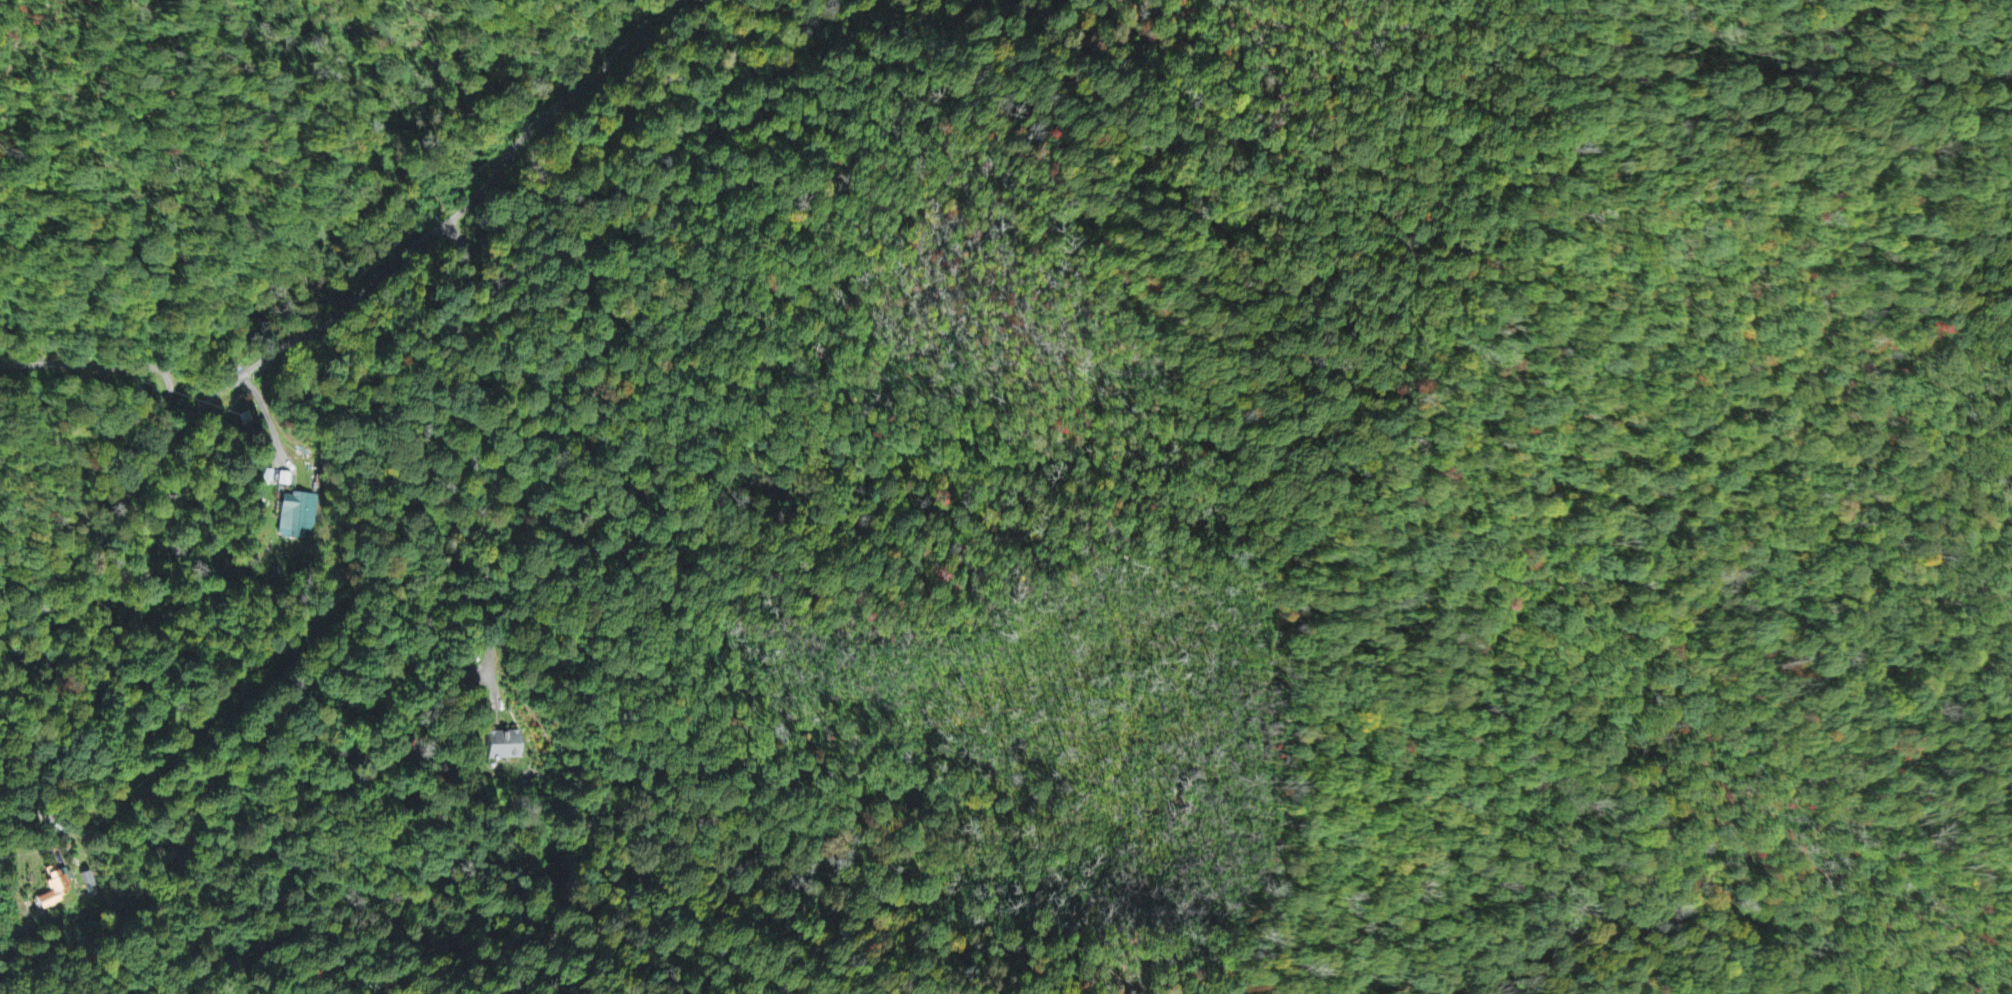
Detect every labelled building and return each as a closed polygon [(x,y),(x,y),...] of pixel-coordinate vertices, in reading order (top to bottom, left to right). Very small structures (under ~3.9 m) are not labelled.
[(281,485),(277,534),(306,537),(307,527),(315,528),(321,518),(323,488),(281,485)] [(523,753),(488,756),(485,731),(521,728),(523,753)] [(45,873),(55,896),(71,889),(61,866),(45,873)] [(80,871),(87,890),(97,887),(90,868),(80,871)]
